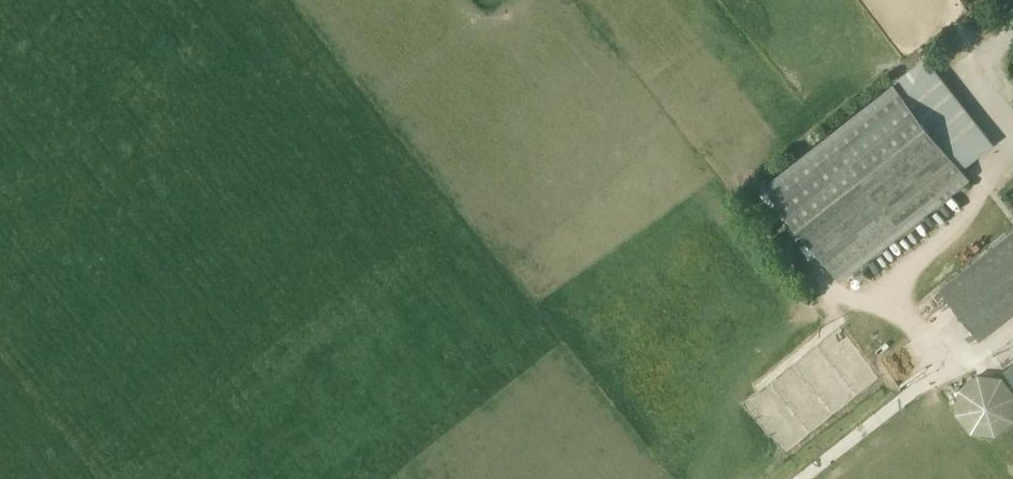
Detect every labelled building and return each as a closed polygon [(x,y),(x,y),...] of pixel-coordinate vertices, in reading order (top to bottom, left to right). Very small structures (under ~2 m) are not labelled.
[(922,60),(894,82),(763,184),(839,281),(969,179),(953,158),(981,136),(922,60)] [(939,288),(980,341),(1012,315),(1012,230),(1012,231),(939,288)] [(1012,384),(1012,356),(1000,366),(1012,384)] [(953,414),(968,433),(993,435),(1012,420),(1012,392),(1001,376),(977,373),(957,388),(953,414)]
